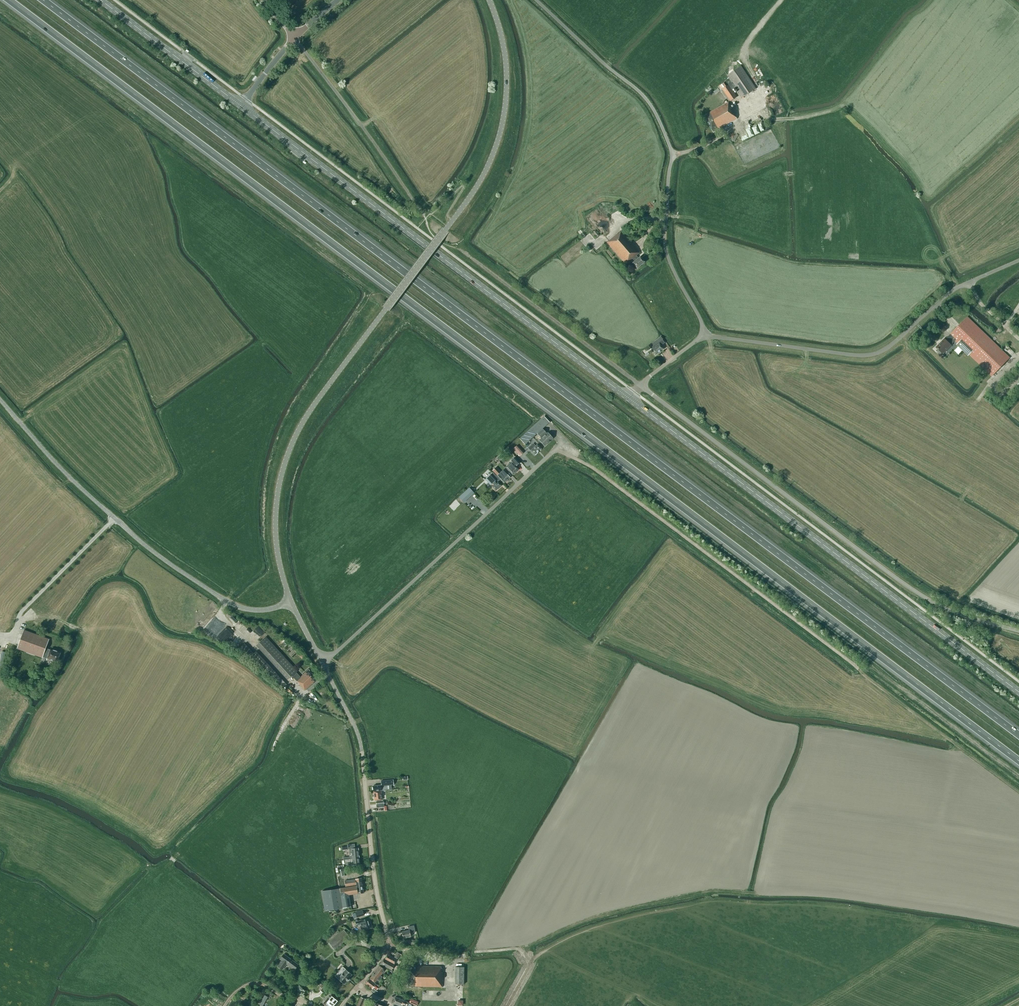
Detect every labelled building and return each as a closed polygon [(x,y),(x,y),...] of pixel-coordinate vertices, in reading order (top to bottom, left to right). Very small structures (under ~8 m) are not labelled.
[(732,83),(729,85),(726,87),(724,83),(718,87),(721,91),(720,91),(726,99),(728,97),(730,101),(737,97),(732,90),(735,88),(736,89),(742,98),(756,89),(741,66),(727,76),(732,83)] [(713,132),(737,119),(734,114),(731,109),(732,108),(729,102),(704,116),(713,132)] [(743,132),(738,134),(741,141),(746,139),(743,132)] [(622,227),(624,231),(632,226),(630,222),(622,227)] [(618,234),(617,234),(607,243),(622,261),(626,264),(632,259),(635,261),(633,263),(637,268),(644,262),(640,257),(638,258),(636,256),(640,252),(621,231),(618,234)] [(958,343),(956,345),(968,356),(969,354),(992,376),(1010,358),(967,317),(950,334),(950,335),(945,340),(944,339),(936,347),(943,354),(951,345),(955,341),(958,343)] [(651,349),(651,350),(655,355),(664,349),(661,346),(665,343),(662,340),(663,339),(661,337),(650,345),(651,346),(650,346),(650,348),(651,349)] [(547,434),(542,429),(549,422),(549,423),(550,422),(544,416),(520,438),(519,438),(519,439),(525,445),(525,444),(537,434),(541,438),(539,440),(544,446),(553,438),(548,433),(547,434)] [(536,446),(533,443),(528,448),(534,455),(541,449),(537,444),(536,446)] [(513,475),(519,470),(516,466),(520,463),(514,457),(509,462),(510,463),(505,468),(508,471),(509,471),(513,475)] [(504,483),(510,478),(506,473),(504,471),(502,473),(496,467),(492,471),(504,483)] [(492,486),(496,491),(501,486),(498,482),(500,480),(493,472),(485,479),(491,485),(492,485),(493,486),(492,486)] [(474,493),(469,488),(459,497),(464,503),(474,493)] [(216,618),(208,632),(215,637),(224,623),(216,618)] [(261,636),(265,632),(259,625),(254,629),(261,636)] [(50,651),(46,650),(49,639),(24,630),(17,649),(43,658),(44,655),(48,656),(47,659),(57,663),(61,652),(51,648),(50,651)] [(288,679),(292,675),(297,681),(299,684),(305,690),(317,679),(309,669),(301,677),(296,672),(297,671),(265,637),(256,645),(288,679)] [(272,668),(267,672),(282,689),(286,684),(272,668)] [(387,785),(394,785),(393,780),(381,781),(382,787),(381,788),(381,785),(373,786),(373,791),(384,790),(388,790),(387,785)] [(374,792),(375,801),(382,800),(381,791),(374,792)] [(384,807),(384,809),(385,811),(387,811),(386,806),(384,806),(383,801),(376,802),(377,808),(384,807)] [(359,858),(358,848),(351,849),(349,849),(349,853),(350,857),(343,857),(343,860),(345,860),(345,859),(359,858)] [(343,908),(350,907),(349,895),(357,894),(364,893),(362,878),(344,881),(345,888),(340,888),(343,908)] [(325,911),(342,909),(339,888),(322,891),(325,911)] [(364,929),(365,929),(370,927),(368,918),(357,921),(357,920),(355,920),(357,927),(360,926),(361,930),(364,929)] [(414,925),(408,927),(409,930),(402,932),(403,938),(411,936),(410,933),(415,932),(414,925)] [(343,930),(329,943),(335,950),(350,938),(343,930)] [(384,959),(394,965),(397,960),(397,958),(398,959),(400,954),(397,952),(394,958),(387,954),(384,959)] [(282,961),(278,967),(282,970),(286,964),(294,970),(298,965),(284,954),(280,960),(282,961)] [(394,965),(384,959),(383,959),(380,964),(384,966),(391,970),(394,965)] [(382,977),(380,975),(384,969),(383,968),(384,966),(380,964),(379,966),(379,965),(373,974),(370,979),(375,982),(377,979),(379,981),(382,977)] [(441,966),(408,966),(408,986),(442,987),(442,972),(441,972),(441,966)] [(335,976),(344,984),(347,981),(350,978),(349,978),(352,974),(343,967),(335,976)] [(464,967),(455,967),(455,984),(464,984),(464,967)] [(379,987),(376,984),(369,979),(365,984),(372,989),(374,986),(375,987),(377,989),(379,987)] [(327,1005),(335,1005),(340,1000),(332,993),(324,1003),(327,1005)] [(393,1003),(400,1005),(408,1005),(409,1002),(395,997),(393,1003)]
